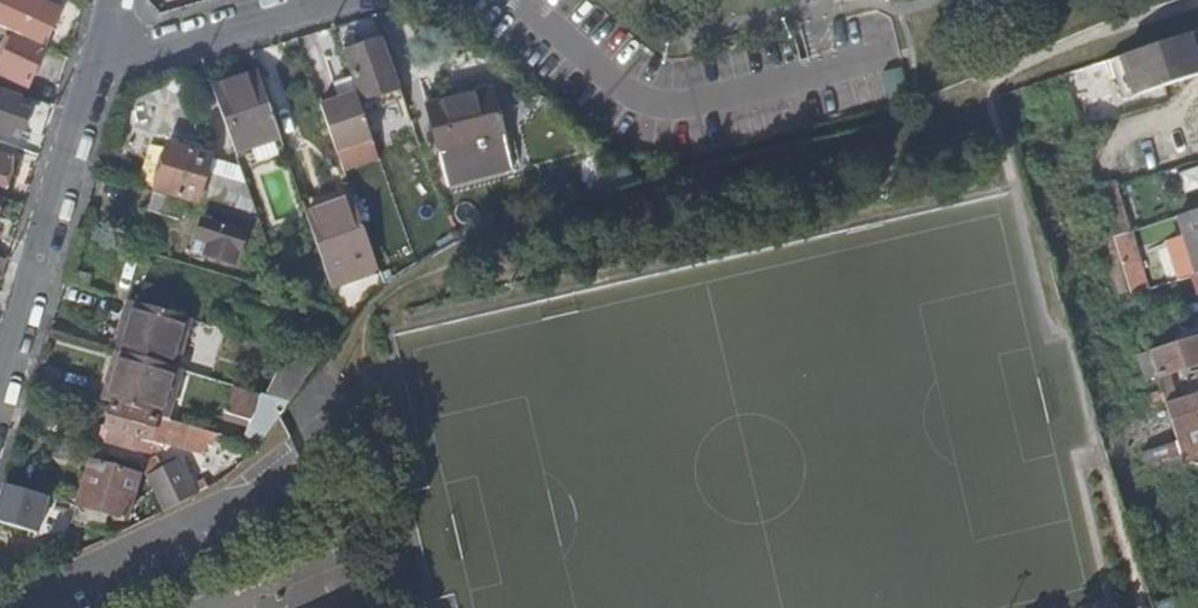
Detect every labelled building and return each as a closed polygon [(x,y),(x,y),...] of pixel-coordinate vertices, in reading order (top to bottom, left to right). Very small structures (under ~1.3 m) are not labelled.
[(53,0),(2,0),(0,4),(0,25),(14,32),(44,45),(60,11),(50,6),(53,0)] [(46,46),(44,45),(14,32),(0,61),(0,72),(27,84),(46,46)] [(1197,32),(1127,53),(1139,91),(1197,72),(1197,36),(1197,32)] [(400,87),(384,39),(347,52),(364,99),(400,87)] [(280,136),(258,72),(213,87),(235,152),(280,136)] [(7,136),(10,126),(22,130),(29,111),(17,107),(20,97),(0,89),(0,133),(7,136)] [(492,91),(428,108),(440,156),(505,139),(492,91)] [(197,205),(260,224),(245,182),(207,171),(212,156),(168,143),(154,190),(198,203),(197,205)] [(0,198),(11,159),(0,156),(0,198)] [(1116,179),(1099,184),(1114,236),(1131,230),(1116,179)] [(178,220),(183,201),(153,192),(148,211),(178,220)] [(1179,215),(1185,234),(1174,238),(1185,275),(1197,271),(1197,209),(1179,215)] [(245,232),(202,219),(192,251),(236,264),(245,232)] [(368,275),(378,271),(364,230),(355,233),(368,275)] [(1131,230),(1114,236),(1123,263),(1139,258),(1131,230)] [(331,288),(368,275),(355,233),(317,246),(331,288)] [(173,354),(184,317),(136,302),(126,339),(173,354)] [(1150,349),(1197,334),(1197,320),(1197,318),(1144,334),(1149,349),(1150,349)] [(1184,464),(1197,460),(1197,391),(1175,398),(1167,372),(1197,362),(1197,334),(1150,349),(1184,464)] [(159,417),(174,367),(123,352),(108,401),(159,417)] [(258,395),(233,388),(226,414),(250,421),(258,395)] [(156,418),(112,405),(105,426),(110,428),(106,441),(135,449),(138,437),(149,440),(156,418)] [(159,473),(146,479),(164,513),(202,493),(184,457),(159,473)] [(140,464),(146,479),(159,473),(152,458),(140,464)] [(138,475),(95,462),(89,483),(82,481),(71,521),(102,531),(107,513),(125,518),(138,475)] [(0,498),(0,525),(40,538),(52,498),(5,483),(0,498)] [(1157,607),(1197,607),(1197,586),(1197,585),(1154,598),(1157,607)]
